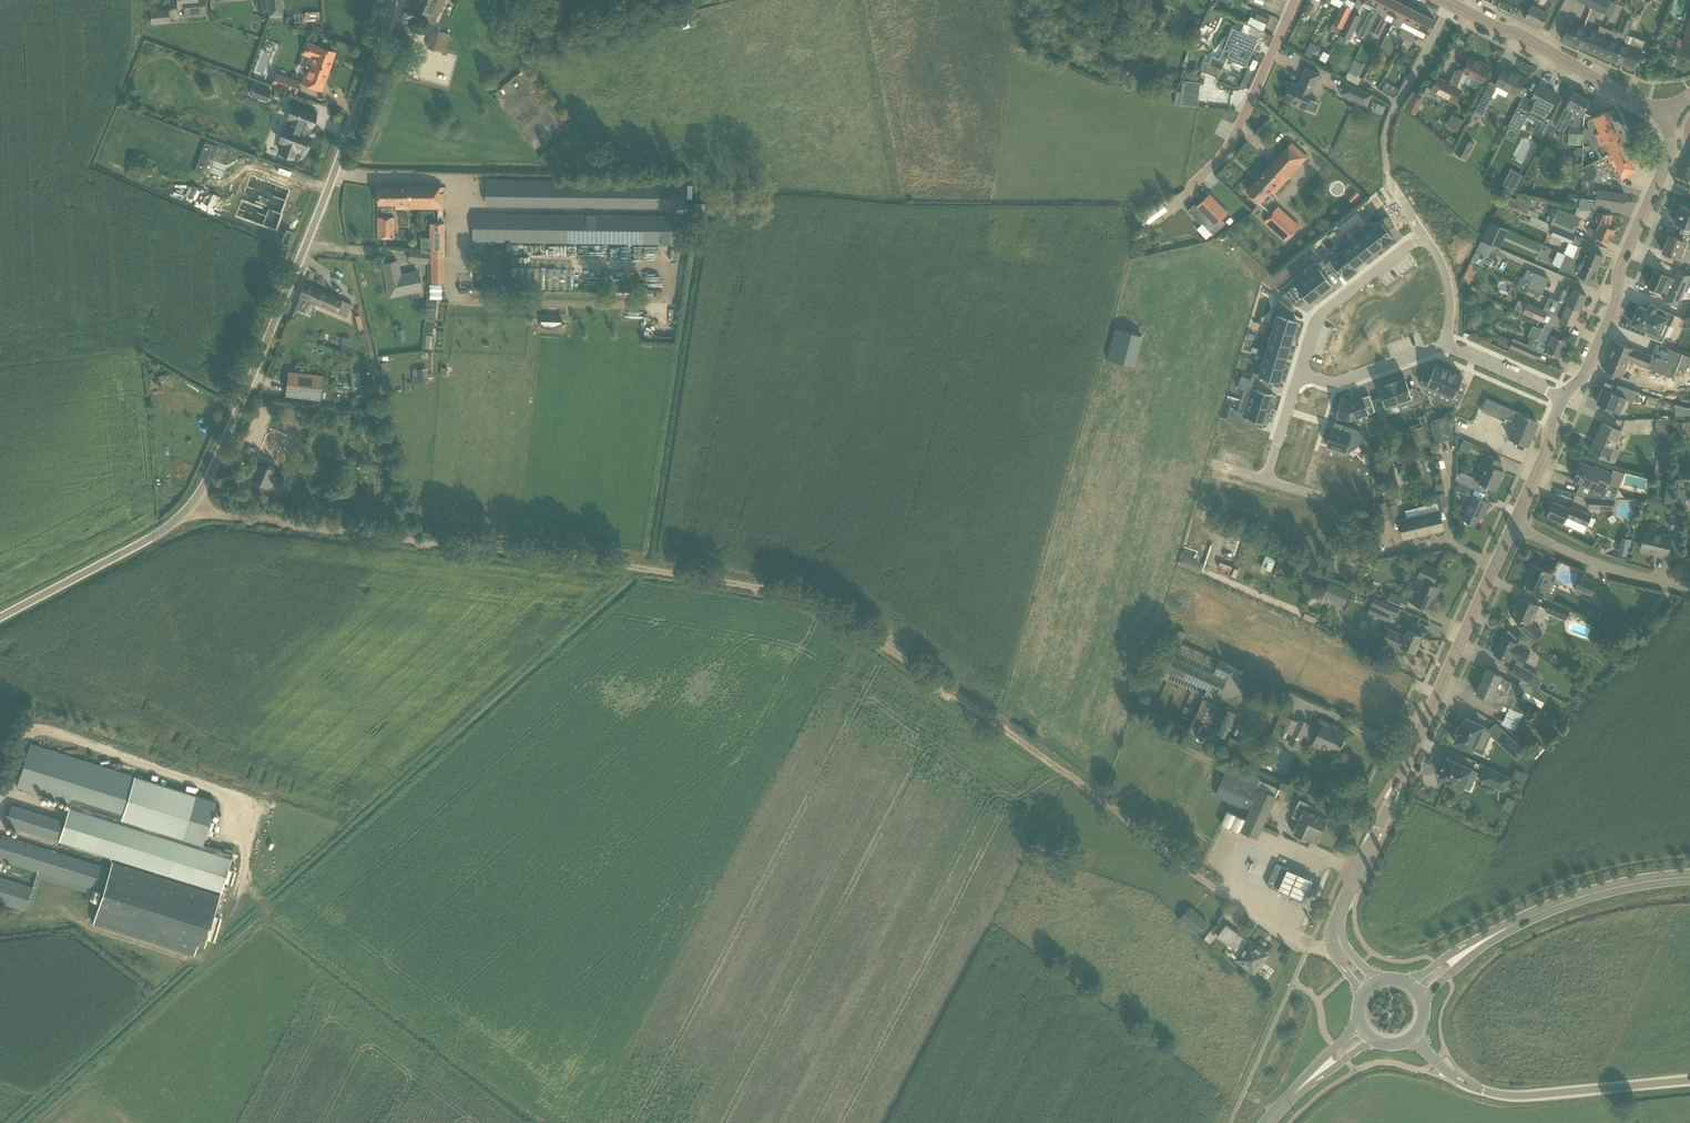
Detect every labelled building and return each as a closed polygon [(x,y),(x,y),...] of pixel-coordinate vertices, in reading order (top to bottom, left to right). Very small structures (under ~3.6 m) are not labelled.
[(187,15),(205,14),(204,0),(177,0),(178,8),(186,7),(187,15)] [(268,17),(283,16),(282,0),(267,0),(268,17)] [(411,12),(422,16),(435,22),(440,12),(439,11),(444,0),(416,0),(411,12)] [(1311,27),(1316,30),(1332,0),(1319,0),(1323,2),(1315,16),(1314,15),(1311,19),(1314,21),(1311,27)] [(1369,30),(1373,23),(1384,0),(1364,0),(1361,5),(1371,10),(1370,12),(1373,14),(1366,28),(1369,30)] [(1369,30),(1379,34),(1386,20),(1384,19),(1385,18),(1387,13),(1395,17),(1402,4),(1396,0),(1384,0),(1373,23),(1369,30)] [(1501,7),(1513,13),(1518,3),(1519,0),(1505,0),(1501,7)] [(1523,2),(1531,5),(1529,9),(1525,19),(1540,27),(1545,17),(1553,1),(1556,3),(1558,0),(1545,0),(1541,9),(1532,4),(1534,0),(1524,0),(1523,2)] [(1610,16),(1616,4),(1610,1),(1610,0),(1578,0),(1610,16)] [(1302,11),(1309,15),(1313,7),(1307,3),(1302,11)] [(1333,25),(1342,29),(1350,12),(1352,9),(1343,4),(1333,25)] [(1392,24),(1400,28),(1403,21),(1411,25),(1418,11),(1402,4),(1392,24)] [(320,28),(320,6),(295,6),(295,20),(310,20),(309,28),(320,28)] [(150,11),(151,23),(169,22),(168,10),(150,11)] [(1426,34),(1427,34),(1428,32),(1434,20),(1418,11),(1411,25),(1426,33),(1426,34)] [(1339,35),(1350,40),(1361,17),(1350,12),(1342,29),(1339,35)] [(1247,24),(1250,26),(1263,32),(1269,19),(1257,13),(1255,19),(1250,17),(1247,24)] [(1154,16),(1149,27),(1161,32),(1165,21),(1154,16)] [(1607,29),(1596,54),(1634,69),(1638,59),(1645,41),(1632,36),(1629,45),(1624,43),(1628,34),(1630,29),(1633,20),(1631,20),(1624,17),(1619,30),(1618,30),(1617,32),(1607,29)] [(1186,19),(1185,23),(1186,26),(1189,27),(1193,26),(1194,23),(1192,19),(1189,18),(1186,19)] [(1679,55),(1689,58),(1689,21),(1688,21),(1683,40),(1679,54),(1679,55)] [(1562,40),(1596,54),(1606,28),(1599,26),(1597,32),(1569,22),(1566,30),(1562,40)] [(1204,66),(1202,71),(1218,78),(1220,73),(1222,70),(1227,58),(1235,62),(1246,66),(1254,48),(1258,50),(1260,45),(1260,46),(1266,33),(1263,32),(1250,26),(1248,31),(1250,36),(1246,35),(1232,29),(1227,40),(1225,39),(1224,40),(1223,41),(1222,43),(1221,45),(1221,47),(1221,49),(1223,50),(1222,53),(1219,59),(1212,56),(1209,64),(1205,63),(1204,66)] [(429,49),(445,53),(451,32),(435,28),(429,49)] [(1398,35),(1404,39),(1408,31),(1402,28),(1398,35)] [(1405,39),(1403,43),(1408,46),(1411,42),(1414,34),(1408,31),(1404,39),(1405,39)] [(311,34),(310,39),(318,42),(320,37),(311,34)] [(1193,36),(1189,49),(1192,50),(1197,37),(1193,36)] [(302,83),(321,90),(335,52),(308,43),(304,54),(311,57),(302,83)] [(1304,54),(1311,57),(1314,52),(1307,48),(1304,54)] [(1383,51),(1376,55),(1381,63),(1388,59),(1383,51)] [(1443,97),(1455,103),(1468,76),(1481,83),(1490,67),(1470,56),(1463,70),(1460,69),(1455,70),(1449,82),(1437,77),(1430,90),(1426,88),(1423,94),(1440,102),(1443,97)] [(1352,65),(1349,72),(1357,76),(1360,70),(1352,65)] [(1285,96),(1284,100),(1294,105),(1305,110),(1306,108),(1310,99),(1313,92),(1312,92),(1320,74),(1316,73),(1306,68),(1299,83),(1300,84),(1299,86),(1298,85),(1292,82),(1290,86),(1287,88),(1284,93),(1285,96)] [(1479,101),(1474,111),(1480,114),(1483,115),(1488,105),(1495,91),(1498,84),(1509,90),(1516,94),(1521,83),(1522,83),(1524,79),(1504,68),(1499,78),(1496,84),(1493,89),(1487,86),(1479,101)] [(292,78),(287,91),(295,94),(300,81),(292,78)] [(1174,104),(1198,106),(1200,83),(1182,81),(1181,91),(1176,91),(1174,104)] [(1385,82),(1382,89),(1394,96),(1398,89),(1385,82)] [(255,83),(250,96),(263,100),(264,98),(268,99),(272,89),(255,83)] [(1341,93),(1367,105),(1371,94),(1346,83),(1341,93)] [(1508,126),(1518,131),(1526,116),(1542,124),(1552,105),(1557,94),(1538,85),(1529,102),(1522,99),(1508,126)] [(1573,127),(1580,127),(1580,117),(1582,113),(1583,113),(1584,110),(1589,100),(1573,92),(1568,102),(1563,112),(1559,120),(1573,127)] [(1422,95),(1418,102),(1430,109),(1434,101),(1422,95)] [(1384,112),(1386,105),(1377,103),(1376,110),(1384,112)] [(1406,110),(1415,115),(1417,110),(1408,105),(1406,110)] [(304,154),(308,142),(304,141),(310,126),(311,127),(316,114),(313,113),(313,111),(301,107),(296,120),(292,119),(289,129),(284,128),(279,141),(284,143),(280,153),(293,158),(295,151),(304,154)] [(1474,111),(1470,118),(1476,122),(1480,114),(1474,111)] [(1582,179),(1593,181),(1596,168),(1606,172),(1610,170),(1613,176),(1617,177),(1620,175),(1621,178),(1635,172),(1606,111),(1592,117),(1593,119),(1589,120),(1587,124),(1590,127),(1589,128),(1584,128),(1583,147),(1582,156),(1582,179)] [(1448,125),(1457,130),(1462,121),(1452,116),(1448,125)] [(1455,154),(1466,159),(1475,143),(1464,137),(1455,154)] [(1247,192),(1259,203),(1270,191),(1273,194),(1307,157),(1291,143),(1247,192)] [(1679,178),(1689,183),(1689,156),(1679,178)] [(1511,168),(1503,184),(1516,190),(1524,174),(1511,168)] [(486,179),(486,206),(686,208),(686,182),(486,179)] [(261,192),(256,206),(262,208),(256,223),(256,224),(276,231),(282,214),(281,214),(290,190),(271,183),(271,184),(267,194),(261,192)] [(393,206),(393,209),(443,208),(443,187),(388,187),(377,187),(377,204),(388,204),(393,206)] [(1587,203),(1586,210),(1591,211),(1611,215),(1611,214),(1605,213),(1606,207),(1622,209),(1625,194),(1613,192),(1597,189),(1595,204),(1587,203)] [(1197,229),(1206,239),(1211,234),(1211,235),(1212,234),(1214,235),(1226,223),(1222,219),(1228,213),(1209,194),(1196,206),(1194,204),(1187,211),(1200,223),(1201,222),(1202,224),(1197,229)] [(1569,194),(1568,203),(1577,204),(1578,195),(1569,194)] [(1503,204),(1527,214),(1532,201),(1518,195),(1516,199),(1506,195),(1503,204)] [(1682,205),(1674,223),(1682,226),(1689,229),(1689,208),(1682,205)] [(1551,223),(1574,233),(1580,218),(1557,208),(1551,223)] [(1264,222),(1286,241),(1297,229),(1275,209),(1264,222)] [(1587,233),(1609,242),(1614,229),(1609,227),(1611,215),(1591,211),(1588,217),(1593,220),(1593,221),(1597,225),(1595,230),(1590,227),(1587,233)] [(474,241),(682,242),(682,214),(474,213),(474,241)] [(1387,215),(1369,229),(1383,245),(1385,244),(1386,245),(1391,241),(1390,239),(1393,237),(1387,230),(1394,225),(1387,215)] [(1550,234),(1569,242),(1573,234),(1532,216),(1528,223),(1535,226),(1536,224),(1552,231),(1550,234)] [(377,217),(377,238),(394,238),(394,217),(377,217)] [(1351,217),(1347,220),(1352,226),(1356,223),(1351,217)] [(1343,223),(1348,229),(1352,226),(1347,220),(1343,223)] [(1147,224),(1138,231),(1143,237),(1152,231),(1147,224)] [(431,252),(431,283),(443,283),(443,257),(443,225),(431,225),(431,238),(421,238),(422,251),(422,253),(429,253),(431,252)] [(1360,227),(1355,230),(1373,253),(1383,245),(1369,229),(1364,233),(1360,227)] [(1356,239),(1350,244),(1363,260),(1373,253),(1355,230),(1351,234),(1356,239)] [(1486,232),(1483,240),(1500,248),(1504,240),(1486,232)] [(1662,252),(1673,256),(1677,258),(1689,263),(1689,261),(1689,237),(1684,234),(1682,240),(1679,239),(1669,235),(1662,252)] [(1511,242),(1508,250),(1535,261),(1539,253),(1511,242)] [(1350,244),(1341,251),(1354,268),(1363,260),(1350,244)] [(1578,246),(1573,258),(1597,269),(1603,255),(1592,251),(1579,245),(1578,246)] [(409,250),(408,261),(428,263),(429,253),(422,253),(422,251),(409,250)] [(1341,251),(1325,263),(1329,268),(1332,272),(1334,271),(1337,275),(1340,272),(1343,276),(1346,274),(1347,275),(1352,271),(1351,270),(1354,268),(1341,251)] [(1565,255),(1560,267),(1571,272),(1582,277),(1592,281),(1597,269),(1573,258),(1565,255)] [(1317,268),(1307,276),(1322,295),(1323,295),(1323,294),(1329,290),(1327,289),(1332,285),(1322,273),(1329,268),(1325,263),(1322,260),(1315,265),(1317,268)] [(383,264),(389,297),(400,294),(421,290),(417,272),(400,275),(397,261),(383,264)] [(1648,286),(1660,291),(1667,294),(1664,301),(1677,307),(1680,300),(1683,293),(1688,282),(1689,283),(1689,274),(1689,273),(1679,269),(1674,279),(1655,270),(1648,286)] [(1533,272),(1527,288),(1542,294),(1549,278),(1533,272)] [(1307,276),(1281,296),(1295,306),(1296,305),(1305,298),(1307,300),(1309,303),(1314,299),(1315,301),(1321,296),(1322,295),(1307,276)] [(300,297),(295,309),(310,315),(315,303),(347,318),(353,304),(304,284),(299,297),(300,297)] [(1563,290),(1558,301),(1567,305),(1579,310),(1586,295),(1576,291),(1577,289),(1568,285),(1566,291),(1563,290)] [(442,298),(442,286),(430,286),(430,297),(442,298)] [(1278,297),(1269,326),(1273,327),(1293,334),(1294,331),(1296,331),(1298,325),(1296,324),(1297,321),(1292,320),(1290,319),(1293,308),(1278,297)] [(1549,297),(1543,310),(1547,312),(1546,315),(1562,322),(1563,322),(1572,326),(1579,310),(1567,305),(1558,301),(1549,297)] [(1639,305),(1631,323),(1652,332),(1650,337),(1662,342),(1662,343),(1665,336),(1659,333),(1664,323),(1670,326),(1675,314),(1648,302),(1647,304),(1649,305),(1647,309),(1639,305)] [(1527,304),(1523,313),(1538,320),(1543,322),(1545,316),(1546,315),(1547,312),(1543,310),(1527,303),(1527,304)] [(541,329),(562,329),(562,316),(541,316),(541,329)] [(1533,327),(1530,334),(1532,335),(1531,338),(1547,345),(1547,343),(1549,344),(1546,351),(1549,352),(1559,356),(1566,341),(1562,339),(1565,331),(1545,323),(1543,328),(1536,325),(1535,328),(1533,327)] [(1273,327),(1269,339),(1290,345),(1293,334),(1273,327)] [(403,328),(396,330),(399,347),(406,346),(403,328)] [(1115,329),(1107,359),(1134,366),(1142,336),(1115,329)] [(1498,346),(1534,359),(1538,350),(1513,339),(1512,341),(1502,336),(1498,346)] [(341,337),(340,347),(348,348),(350,338),(341,337)] [(1269,339),(1266,351),(1286,357),(1290,345),(1269,339)] [(1628,374),(1630,369),(1625,367),(1628,360),(1673,378),(1673,376),(1677,377),(1680,369),(1685,371),(1689,364),(1689,357),(1656,343),(1651,356),(1615,341),(1603,369),(1622,376),(1623,372),(1628,374)] [(1260,349),(1258,354),(1264,356),(1262,362),(1283,368),(1286,357),(1266,351),(1260,349)] [(1250,380),(1270,386),(1272,379),(1274,380),(1279,381),(1280,378),(1281,379),(1283,372),(1282,372),(1283,368),(1262,362),(1259,374),(1253,372),(1250,380)] [(1422,376),(1419,382),(1427,386),(1439,391),(1449,371),(1447,370),(1443,368),(1442,368),(1435,365),(1434,369),(1429,379),(1422,376)] [(428,368),(415,368),(416,382),(429,382),(428,368)] [(366,370),(353,370),(352,386),(361,386),(361,395),(366,395),(366,370)] [(1449,371),(1439,391),(1451,397),(1450,400),(1451,400),(1458,403),(1463,393),(1456,390),(1460,381),(1462,377),(1455,374),(1455,373),(1454,374),(1450,372),(1451,371),(1450,371),(1449,371)] [(288,373),(285,394),(320,398),(331,399),(332,389),(321,388),(322,377),(288,373)] [(1241,377),(1237,389),(1243,390),(1248,392),(1245,401),(1270,409),(1271,408),(1271,407),(1272,403),(1273,403),(1272,402),(1275,395),(1270,394),(1267,393),(1270,386),(1250,380),(1241,377)] [(1390,379),(1390,380),(1399,405),(1408,401),(1410,407),(1422,403),(1416,386),(1409,388),(1404,377),(1397,379),(1396,377),(1390,380),(1390,379)] [(1382,397),(1374,399),(1379,417),(1389,413),(1388,409),(1399,405),(1390,380),(1384,382),(1384,384),(1378,386),(1382,397)] [(1603,388),(1597,402),(1607,407),(1609,408),(1618,412),(1619,411),(1617,411),(1620,403),(1622,404),(1620,403),(1623,397),(1630,401),(1633,402),(1637,392),(1639,392),(1617,385),(1616,385),(1619,386),(1615,393),(1603,388)] [(1342,400),(1337,416),(1350,419),(1356,417),(1370,412),(1375,411),(1369,395),(1355,400),(1355,402),(1350,404),(1349,402),(1348,402),(1342,400)] [(1482,409),(1481,411),(1496,418),(1504,421),(1506,418),(1515,423),(1508,437),(1517,441),(1527,446),(1538,423),(1523,416),(1487,400),(1482,409)] [(1230,408),(1227,419),(1253,427),(1255,419),(1258,420),(1266,423),(1268,416),(1269,416),(1269,415),(1268,415),(1270,411),(1270,410),(1270,409),(1245,401),(1242,411),(1237,410),(1230,408)] [(1675,416),(1689,415),(1689,407),(1686,408),(1674,404),(1675,416)] [(1435,418),(1432,408),(1426,411),(1429,420),(1435,418)] [(1430,421),(1436,442),(1454,437),(1447,416),(1430,421)] [(1657,419),(1658,453),(1670,453),(1669,418),(1657,419)] [(1589,452),(1614,462),(1619,450),(1613,448),(1621,431),(1603,423),(1594,442),(1589,452)] [(1332,429),(1327,445),(1349,452),(1365,440),(1357,429),(1345,425),(1343,432),(1332,429)] [(1423,427),(1413,429),(1416,439),(1425,436),(1423,427)] [(276,430),(265,458),(282,465),(288,451),(289,451),(290,447),(289,447),(293,437),(276,430)] [(1461,447),(1470,451),(1473,442),(1464,439),(1461,447)] [(1501,462),(1486,455),(1481,466),(1485,468),(1479,483),(1473,480),(1474,477),(1461,471),(1460,474),(1456,473),(1456,480),(1486,494),(1489,488),(1495,490),(1504,471),(1498,468),(1501,462)] [(1576,493),(1587,497),(1588,495),(1615,498),(1621,483),(1611,478),(1612,475),(1594,466),(1593,468),(1591,467),(1581,462),(1573,481),(1580,484),(1576,493)] [(252,481),(267,487),(270,479),(280,483),(284,473),(269,467),(259,463),(252,481)] [(1455,490),(1468,496),(1472,488),(1458,482),(1455,490)] [(250,490),(247,497),(258,502),(261,495),(250,490)] [(1437,502),(1417,507),(1419,515),(1424,534),(1444,530),(1441,519),(1439,510),(1438,508),(1447,505),(1444,493),(1436,495),(1435,495),(1437,502)] [(1663,503),(1672,504),(1674,496),(1665,494),(1663,503)] [(1588,495),(1587,497),(1589,497),(1588,508),(1614,510),(1615,499),(1615,498),(1588,495)] [(1462,518),(1477,525),(1482,513),(1485,514),(1489,504),(1472,496),(1467,509),(1462,518)] [(1550,510),(1547,516),(1564,523),(1566,517),(1578,522),(1587,526),(1591,516),(1570,507),(1569,508),(1564,506),(1553,501),(1553,502),(1551,502),(1548,509),(1550,510)] [(1377,504),(1381,521),(1398,517),(1396,504),(1387,506),(1386,502),(1377,504)] [(1675,541),(1679,542),(1677,513),(1672,514),(1672,518),(1670,518),(1670,530),(1675,529),(1675,541)] [(1399,520),(1403,539),(1424,534),(1419,515),(1399,520)] [(1657,555),(1666,557),(1669,546),(1672,536),(1662,534),(1662,536),(1645,531),(1643,538),(1640,549),(1642,549),(1642,552),(1649,553),(1651,552),(1657,553),(1657,555)] [(1623,536),(1619,553),(1629,556),(1633,538),(1623,536)] [(1609,542),(1603,546),(1606,552),(1607,552),(1613,548),(1609,542)] [(1265,554),(1260,566),(1269,570),(1275,558),(1265,554)] [(1438,571),(1423,564),(1419,575),(1426,578),(1418,596),(1413,595),(1410,601),(1427,608),(1432,595),(1435,596),(1439,588),(1432,585),(1438,571)] [(1529,576),(1525,584),(1535,588),(1545,592),(1542,598),(1551,602),(1559,584),(1550,580),(1553,574),(1531,564),(1526,574),(1529,576)] [(1575,589),(1592,596),(1597,583),(1581,576),(1575,589)] [(1350,590),(1329,581),(1323,596),(1344,605),(1350,590)] [(1388,599),(1405,607),(1407,600),(1391,593),(1388,599)] [(1368,612),(1387,621),(1390,613),(1396,615),(1399,609),(1374,598),(1368,612)] [(1516,605),(1511,615),(1519,619),(1515,624),(1518,626),(1524,631),(1522,633),(1525,635),(1533,642),(1542,633),(1532,624),(1540,606),(1532,603),(1521,598),(1518,606),(1516,605)] [(1546,611),(1566,620),(1570,612),(1549,603),(1546,611)] [(1400,646),(1415,652),(1422,635),(1407,629),(1404,636),(1388,629),(1382,642),(1399,649),(1400,646)] [(1622,645),(1629,650),(1641,635),(1634,629),(1622,645)] [(1502,636),(1494,654),(1503,658),(1509,661),(1510,657),(1524,663),(1530,649),(1517,643),(1514,641),(1516,637),(1509,631),(1506,637),(1502,636)] [(1166,653),(1156,676),(1167,681),(1170,673),(1207,689),(1189,730),(1199,734),(1195,742),(1202,745),(1206,737),(1211,740),(1214,734),(1223,738),(1234,713),(1225,709),(1216,705),(1206,726),(1203,725),(1217,693),(1219,694),(1225,679),(1228,680),(1231,672),(1238,675),(1241,669),(1234,666),(1220,659),(1214,674),(1166,653)] [(1523,679),(1539,688),(1541,683),(1540,678),(1539,676),(1515,663),(1510,672),(1523,680),(1523,679)] [(1487,669),(1482,680),(1491,684),(1509,692),(1518,697),(1522,690),(1545,703),(1550,694),(1539,688),(1523,679),(1523,680),(1520,687),(1501,678),(1502,676),(1497,674),(1487,669)] [(1482,680),(1476,693),(1484,697),(1486,698),(1490,700),(1488,703),(1501,710),(1503,705),(1509,708),(1520,714),(1521,713),(1527,701),(1522,698),(1518,697),(1482,680)] [(1572,699),(1579,705),(1586,698),(1578,691),(1572,699)] [(1458,733),(1454,742),(1472,750),(1475,744),(1483,748),(1488,737),(1489,737),(1492,731),(1483,727),(1483,725),(1465,717),(1461,726),(1459,725),(1458,727),(1459,727),(1457,731),(1456,732),(1458,733)] [(1292,734),(1288,743),(1296,747),(1300,738),(1307,722),(1299,719),(1298,722),(1292,734)] [(1327,747),(1337,752),(1345,734),(1330,727),(1331,724),(1319,719),(1315,729),(1318,730),(1312,743),(1319,747),(1321,744),(1327,747)] [(1525,750),(1505,732),(1497,740),(1517,758),(1525,750)] [(215,804),(31,745),(17,788),(70,805),(58,842),(112,859),(93,923),(194,954),(197,943),(204,946),(207,937),(214,939),(221,916),(214,914),(224,881),(231,884),(235,871),(228,869),(233,854),(232,854),(233,851),(225,848),(224,851),(202,844),(207,830),(215,832),(217,824),(209,821),(215,804)] [(1439,772),(1437,777),(1445,781),(1444,783),(1454,787),(1455,785),(1463,789),(1464,787),(1467,780),(1473,782),(1478,772),(1472,770),(1473,768),(1446,756),(1445,758),(1444,757),(1438,771),(1439,772)] [(1229,762),(1215,793),(1251,809),(1246,821),(1245,823),(1261,830),(1262,828),(1263,826),(1267,816),(1279,789),(1259,780),(1260,776),(1229,762)] [(1485,767),(1480,779),(1504,790),(1510,778),(1485,767)] [(1301,836),(1312,841),(1318,830),(1321,831),(1323,828),(1327,820),(1309,812),(1312,805),(1300,800),(1292,817),(1299,819),(1293,833),(1301,837),(1301,836)] [(5,826),(56,842),(62,822),(11,806),(5,826)] [(101,892),(108,867),(2,834),(0,842),(0,860),(101,892)] [(1267,886),(1279,891),(1288,869),(1276,864),(1267,886)] [(1313,885),(1288,874),(1278,896),(1304,907),(1313,885)] [(26,910),(33,887),(0,877),(0,902),(26,910)] [(1178,920),(1195,935),(1207,921),(1190,907),(1178,920)] [(1235,958),(1254,972),(1256,970),(1258,971),(1262,964),(1261,963),(1267,955),(1250,942),(1249,942),(1244,938),(1226,924),(1217,936),(1235,950),(1240,943),(1245,946),(1235,958)]
